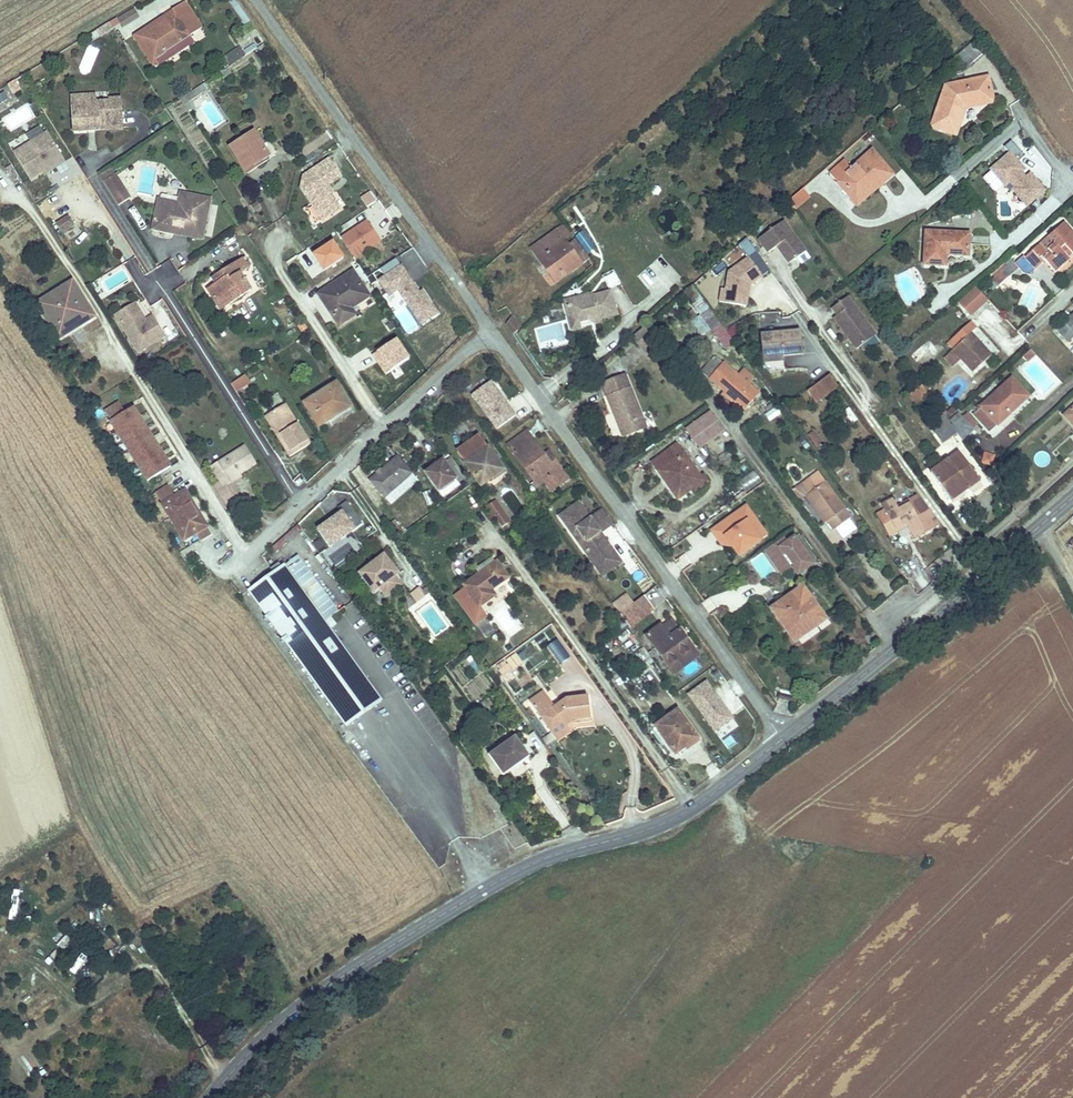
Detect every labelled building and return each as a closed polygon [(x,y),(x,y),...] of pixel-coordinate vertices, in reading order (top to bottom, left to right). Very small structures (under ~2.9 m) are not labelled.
[(123,28),(139,17),(132,8),(116,19),(123,28)] [(176,14),(140,37),(154,58),(189,35),(176,14)] [(973,46),(961,56),(970,67),(982,57),(973,46)] [(933,128),(956,134),(964,109),(992,102),(987,78),(944,87),(933,128)] [(7,85),(12,95),(20,90),(15,80),(7,85)] [(73,93),(74,100),(89,100),(89,103),(99,102),(98,92),(73,93)] [(89,100),(74,100),(76,133),(90,132),(90,129),(101,129),(101,132),(127,130),(124,97),(112,97),(112,102),(99,102),(89,103),(89,100)] [(51,170),(65,162),(48,133),(14,153),(29,180),(43,172),(47,169),(49,172),(51,170)] [(231,152),(244,172),(262,160),(264,162),(271,158),(256,136),(231,152)] [(1012,141),(1006,147),(1010,152),(1011,151),(1019,160),(1024,155),(1012,141)] [(846,158),(830,172),(852,197),(877,175),(882,180),(892,172),(871,148),(851,164),(846,158)] [(1010,152),(990,168),(1006,186),(1010,182),(1015,187),(1012,189),(1028,206),(1046,190),(1031,172),(1026,176),(1023,172),(1027,169),(1019,160),(1011,151),(1010,152)] [(345,210),(331,188),(346,178),(334,160),(309,177),(306,189),(328,222),(345,210)] [(116,176),(104,184),(119,207),(131,199),(116,176)] [(801,190),(788,201),(794,209),(808,198),(801,190)] [(367,207),(376,201),(369,192),(360,198),(367,207)] [(158,205),(185,210),(188,195),(181,194),(180,202),(160,198),(158,205)] [(190,238),(204,241),(212,200),(188,195),(185,210),(158,205),(153,231),(176,235),(176,231),(191,233),(190,238)] [(68,214),(55,223),(62,233),(75,225),(68,214)] [(784,220),(759,238),(769,252),(780,244),(782,247),(780,249),(789,262),(806,251),(784,220)] [(1042,244),(1026,258),(1036,269),(1041,265),(1038,261),(1042,258),(1056,274),(1071,261),(1069,258),(1072,255),(1072,229),(1066,222),(1056,231),(1068,245),(1063,249),(1057,243),(1048,251),(1042,244)] [(366,225),(341,242),(354,261),(378,245),(366,225)] [(556,226),(530,247),(556,278),(582,257),(556,226)] [(925,229),(923,263),(944,265),(944,254),(967,256),(969,233),(925,229)] [(293,268),(307,259),(303,251),(288,260),(293,268)] [(721,288),(720,301),(747,305),(750,284),(769,271),(757,253),(728,271),(726,289),(721,288)] [(384,277),(378,281),(388,297),(398,291),(420,326),(438,315),(423,292),(420,294),(397,259),(379,270),(384,277)] [(227,282),(219,287),(211,292),(219,305),(228,299),(234,308),(255,294),(237,267),(223,276),(227,282)] [(608,290),(620,284),(613,270),(601,276),(608,290)] [(647,285),(651,277),(641,271),(637,279),(647,285)] [(338,329),(349,320),(344,313),(350,309),(368,297),(352,274),(318,297),(338,329)] [(215,281),(219,287),(227,282),(223,276),(215,281)] [(74,284),(36,308),(54,335),(80,319),(85,326),(96,319),(74,284)] [(691,324),(700,339),(707,335),(719,354),(733,345),(695,284),(683,291),(700,318),(691,324)] [(970,318),(988,301),(975,287),(956,304),(970,318)] [(559,300),(563,321),(569,322),(579,320),(582,317),(591,315),(592,321),(608,318),(603,296),(585,299),(584,295),(559,300)] [(875,334),(847,296),(832,307),(837,314),(833,317),(856,348),(875,334)] [(228,299),(219,305),(225,314),(234,308),(228,299)] [(1009,357),(1025,343),(989,304),(974,318),(1009,357)] [(116,317),(120,324),(139,312),(135,305),(116,317)] [(344,313),(349,320),(355,316),(350,309),(344,313)] [(139,312),(120,324),(139,354),(165,338),(153,318),(146,323),(139,312)] [(569,322),(563,321),(564,330),(593,325),(592,321),(591,315),(582,317),(579,320),(569,322)] [(1057,329),(1067,341),(1072,336),(1072,315),(1057,329)] [(512,335),(522,326),(512,316),(503,326),(512,335)] [(970,323),(953,338),(959,345),(953,350),(973,372),(990,355),(970,334),(975,329),(970,323)] [(802,329),(761,334),(764,356),(803,351),(802,329)] [(657,333),(639,347),(645,354),(662,340),(657,333)] [(909,355),(915,363),(932,352),(926,343),(909,355)] [(1029,364),(1036,355),(1030,349),(1022,358),(1029,364)] [(1046,398),(1062,383),(1037,357),(1022,372),(1046,398)] [(723,360),(709,377),(744,408),(758,392),(723,360)] [(244,374),(230,384),(237,394),(251,384),(244,374)] [(552,399),(563,391),(553,376),(541,384),(552,399)] [(831,376),(810,392),(817,402),(837,386),(831,376)] [(1013,376),(974,413),(990,430),(1028,395),(1013,376)] [(598,388),(609,415),(618,439),(642,430),(637,417),(622,378),(598,388)] [(494,382),(474,397),(497,428),(516,414),(494,382)] [(918,404),(928,392),(919,385),(909,397),(918,404)] [(320,427),(328,422),(327,420),(332,417),(338,419),(352,410),(337,386),(306,406),(320,427)] [(769,422),(781,414),(776,407),(764,414),(769,422)] [(311,448),(286,408),(266,421),(290,461),(311,448)] [(134,409),(110,425),(148,484),(172,469),(134,409)] [(1064,417),(1072,427),(1072,409),(1064,417)] [(951,425),(958,433),(961,438),(971,431),(961,418),(951,425)] [(1022,423),(1027,431),(1035,425),(1030,418),(1022,423)] [(705,419),(687,431),(694,440),(712,428),(705,419)] [(951,425),(948,420),(934,430),(943,444),(958,433),(951,425)] [(534,483),(540,478),(558,465),(549,453),(544,457),(522,429),(504,443),(534,483)] [(478,437),(456,454),(480,487),(498,473),(492,465),(497,461),(478,437)] [(651,464),(663,482),(668,479),(681,499),(691,492),(688,488),(700,479),(677,446),(651,464)] [(257,467),(245,448),(211,468),(220,482),(212,487),(225,509),(241,500),(231,483),(257,467)] [(1050,465),(1047,452),(1033,455),(1036,467),(1050,465)] [(960,453),(932,474),(952,502),(981,481),(960,453)] [(397,459),(369,480),(383,498),(410,475),(397,459)] [(464,480),(449,459),(443,464),(441,461),(423,475),(437,494),(454,482),(457,486),(464,480)] [(558,465),(540,478),(548,488),(565,475),(558,465)] [(739,478),(745,490),(761,483),(755,471),(739,478)] [(668,479),(663,482),(677,502),(681,499),(668,479)] [(825,481),(804,497),(823,522),(826,519),(834,529),(851,516),(825,481)] [(155,497),(162,510),(175,501),(167,489),(155,497)] [(175,501),(162,510),(184,544),(196,537),(200,543),(211,536),(185,495),(175,501)] [(580,514),(586,510),(576,497),(557,511),(593,561),(613,547),(602,532),(596,536),(593,531),(590,533),(589,530),(591,529),(585,521),(583,523),(581,520),(584,519),(580,514)] [(500,529),(511,522),(497,499),(486,506),(500,529)] [(941,525),(923,499),(900,510),(895,500),(885,506),(887,511),(881,514),(892,536),(899,533),(897,528),(907,523),(912,534),(925,528),(927,532),(941,525)] [(341,512),(317,529),(329,547),(362,524),(346,501),(337,507),(341,512)] [(710,526),(730,561),(768,539),(747,504),(710,526)] [(612,520),(602,505),(589,514),(600,529),(612,520)] [(600,529),(589,514),(586,510),(580,514),(584,519),(581,520),(583,523),(585,521),(591,529),(589,530),(590,533),(593,531),(596,536),(602,532),(600,529)] [(792,537),(779,546),(792,563),(790,565),(796,573),(811,561),(792,537)] [(356,538),(330,556),(337,566),(363,548),(356,538)] [(620,557),(613,547),(593,561),(600,571),(620,557)] [(382,555),(356,575),(369,593),(378,589),(385,598),(402,586),(394,577),(397,574),(387,563),(382,555)] [(495,565),(453,596),(475,626),(488,618),(481,606),(493,598),(490,593),(506,581),(495,565)] [(272,578),(248,596),(347,731),(382,705),(283,571),(279,573),(276,570),(270,575),(272,578)] [(792,602),(775,615),(796,643),(828,620),(802,584),(787,595),(792,602)] [(408,594),(414,603),(424,598),(419,588),(408,594)] [(639,588),(614,607),(619,615),(646,597),(639,588)] [(787,595),(770,608),(775,615),(792,602),(787,595)] [(646,597),(619,615),(628,627),(655,609),(646,597)] [(644,635),(667,666),(681,655),(684,658),(695,650),(671,618),(661,626),(659,624),(644,635)] [(547,649),(560,665),(570,657),(558,641),(547,649)] [(533,644),(496,668),(503,678),(528,662),(533,669),(544,661),(533,644)] [(681,655),(667,666),(675,676),(701,657),(695,650),(684,658),(681,655)] [(568,678),(561,683),(570,696),(580,689),(587,698),(598,690),(576,660),(562,670),(568,678)] [(706,683),(688,695),(714,732),(732,720),(706,683)] [(546,697),(532,707),(556,741),(576,726),(590,724),(588,701),(566,703),(556,711),(546,697)] [(476,707),(482,717),(491,711),(485,701),(476,707)] [(678,712),(656,728),(676,755),(686,748),(684,745),(696,736),(678,712)] [(513,740),(488,759),(502,777),(524,761),(517,751),(520,749),(513,740)]
